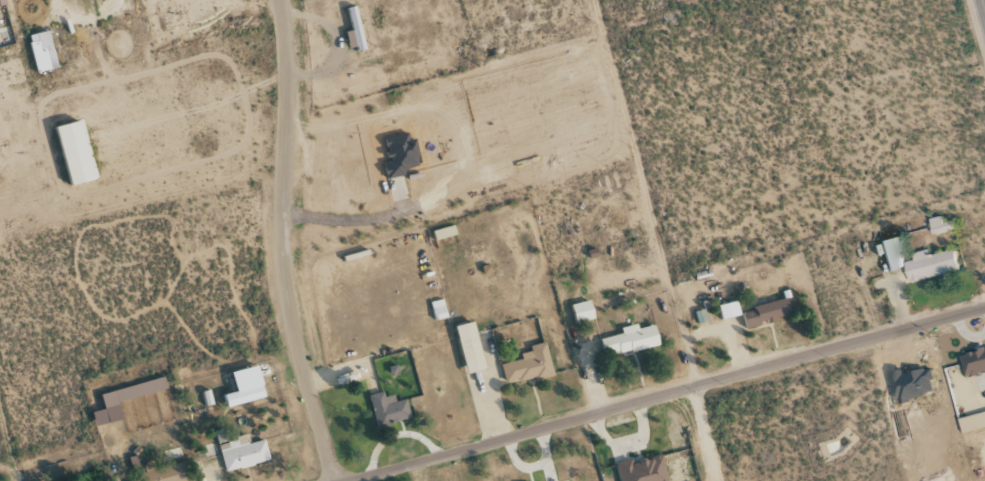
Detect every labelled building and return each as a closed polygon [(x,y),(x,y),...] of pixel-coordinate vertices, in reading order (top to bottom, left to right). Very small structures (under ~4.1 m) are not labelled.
[(347,32),(350,51),(366,47),(357,6),(349,8),(353,30),(347,32)] [(39,73),(59,68),(50,30),(29,36),(39,73)] [(58,126),(72,186),(97,180),(83,120),(58,126)] [(385,137),(390,161),(383,162),(387,179),(407,174),(406,169),(421,166),(416,140),(410,141),(408,132),(385,137)] [(947,223),(945,216),(932,219),(937,235),(958,229),(956,221),(947,223)] [(457,235),(454,226),(434,231),(436,241),(457,235)] [(890,271),(908,267),(901,236),(882,241),(890,271)] [(914,283),(964,269),(958,249),(931,256),(930,250),(915,254),(917,260),(909,262),(914,283)] [(437,321),(448,317),(443,299),(431,303),(437,321)] [(745,329),(793,315),(788,299),(741,312),(745,329)] [(596,320),(591,300),(572,304),(577,324),(596,320)] [(719,306),(723,320),(741,315),(737,301),(719,306)] [(468,374),(487,369),(475,322),(457,326),(468,374)] [(602,339),(606,357),(660,345),(656,325),(638,329),(637,324),(621,328),(623,334),(602,339)] [(501,364),(506,385),(553,374),(546,342),(530,346),(531,352),(521,354),(522,360),(501,364)] [(984,372),(984,350),(964,355),(969,376),(984,372)] [(268,397),(259,365),(234,373),(239,391),(226,395),(229,407),(268,397)] [(899,403),(940,393),(934,367),(907,374),(906,370),(891,374),(899,403)] [(102,394),(106,410),(93,412),(97,426),(124,420),(120,401),(168,389),(165,378),(102,394)] [(369,396),(377,427),(411,418),(406,399),(396,402),(394,395),(385,398),(384,392),(369,396)] [(270,461),(265,440),(250,443),(248,436),(218,444),(225,472),(270,461)] [(622,480),(669,480),(663,456),(634,463),(633,459),(617,463),(622,480)] [(185,462),(155,469),(153,463),(144,466),(147,476),(128,480),(190,480),(185,462)]
